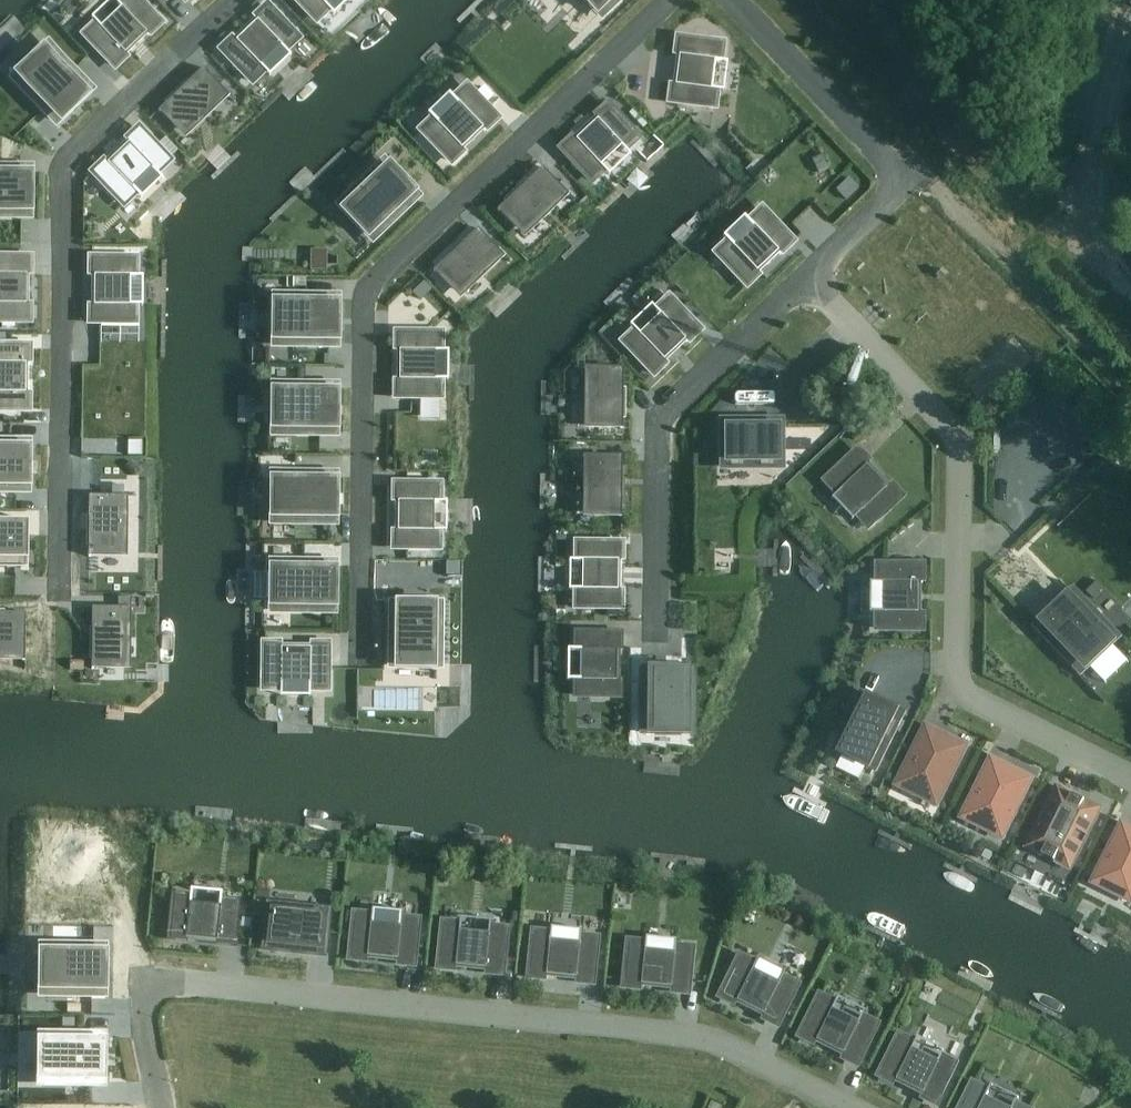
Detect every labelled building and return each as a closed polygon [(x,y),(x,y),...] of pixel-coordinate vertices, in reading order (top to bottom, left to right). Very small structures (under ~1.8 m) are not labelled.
[(91,41),(115,66),(127,55),(123,52),(148,28),(151,31),(160,23),(138,0),(134,0),(128,6),(129,8),(105,32),(103,30),(91,41)] [(316,20),(329,8),(326,4),(330,0),(298,0),(316,20)] [(602,13),(616,0),(589,0),(602,13)] [(235,37),(222,49),(252,81),(265,69),(261,65),(281,46),(284,50),(297,38),(267,6),(254,18),(256,20),(236,39),(235,37)] [(673,83),(670,100),(714,106),(716,88),(713,88),(717,61),(719,61),(721,44),(678,38),(676,56),(681,56),(677,84),(673,83)] [(48,46),(16,77),(57,121),(90,90),(48,46)] [(203,67),(159,110),(160,112),(164,108),(186,131),(225,94),(228,97),(230,96),(203,67)] [(434,117),(421,130),(451,161),(464,149),(462,147),(482,128),(484,130),(497,118),(467,87),(454,99),(457,102),(437,121),(434,117)] [(574,136),(562,148),(591,180),(604,168),(600,165),(621,145),(624,149),(637,137),(608,106),(595,117),(597,119),(576,139),(574,136)] [(106,160),(94,172),(124,203),(137,191),(133,188),(153,169),(156,172),(169,160),(139,129),(126,141),(128,143),(108,162),(106,160)] [(386,162),(342,204),(372,236),(416,195),(386,162)] [(542,167),(497,209),(499,211),(503,208),(525,230),(563,193),(567,197),(569,195),(542,167)] [(30,214),(30,169),(0,169),(0,214),(30,214)] [(836,189),(845,199),(858,187),(849,177),(836,189)] [(730,240),(717,253),(747,284),(760,272),(758,270),(778,251),(779,253),(792,241),(762,210),(749,222),(753,225),(733,244),(730,240)] [(478,228),(433,270),(435,272),(439,269),(461,291),(499,254),(503,258),(505,256),(478,228)] [(29,304),(26,304),(27,274),(29,274),(29,258),(0,257),(0,319),(29,320),(29,304)] [(91,303),(91,321),(135,321),(135,304),(130,304),(130,276),(135,276),(135,259),(92,258),(91,276),(94,276),(94,303),(91,303)] [(636,329),(624,341),(654,373),(666,361),(665,359),(684,340),(686,342),(699,330),(669,298),(656,310),(659,314),(639,333),(636,329)] [(277,299),(277,343),(337,344),(338,299),(277,299)] [(396,378),(396,396),(440,396),(440,379),(435,378),(436,351),(440,351),(440,334),(397,333),(397,351),(399,351),(399,378),(396,378)] [(28,393),(25,393),(26,363),(28,363),(29,347),(0,347),(0,409),(28,409),(28,393)] [(592,367),(591,424),(623,424),(623,368),(592,367)] [(276,387),(275,431),(336,432),(336,387),(276,387)] [(837,404),(833,413),(843,417),(846,407),(837,404)] [(722,466),(781,466),(781,422),(721,422),(722,466)] [(28,446),(0,445),(0,488),(27,488),(28,446)] [(857,451),(826,481),(837,493),(841,489),(861,510),(857,513),(869,525),(900,496),(888,484),(886,486),(867,465),(869,463),(857,451)] [(590,456),(590,510),(622,511),(622,456),(590,456)] [(275,476),(274,520),(335,521),(335,476),(275,476)] [(395,529),(395,547),(438,547),(438,530),(434,529),(434,502),(439,502),(439,485),(395,484),(395,502),(398,502),(397,529),(395,529)] [(123,486),(112,486),(112,495),(123,495),(123,486)] [(94,496),(93,557),(96,557),(96,552),(127,552),(128,498),(133,498),(133,496),(94,496)] [(577,588),(576,605),(620,606),(620,589),(618,589),(618,561),(621,561),(621,544),(578,543),(577,561),(582,561),(581,588),(577,588)] [(27,587),(27,584),(24,584),(24,545),(0,545),(0,586),(27,587)] [(274,564),(273,609),(334,609),(335,565),(274,564)] [(922,566),(879,565),(879,582),(884,582),(884,611),(879,611),(879,628),(922,628),(922,611),(919,611),(919,583),(922,583),(922,566)] [(1114,637),(1072,594),(1040,625),(1082,668),(1114,637)] [(392,661),(392,663),(435,663),(436,663),(437,603),(435,603),(393,603),(392,661)] [(94,669),(94,664),(126,664),(126,610),(131,610),(131,608),(92,607),(92,669),(94,669)] [(23,655),(23,661),(25,661),(25,613),(0,612),(0,655),(23,655)] [(582,678),(576,678),(576,696),(619,696),(619,679),(616,679),(616,650),(619,651),(619,634),(576,633),(576,650),(582,650),(582,678)] [(265,644),(264,688),(282,688),(282,683),(309,684),(309,688),(327,688),(327,645),(309,645),(309,647),(282,647),(282,644),(265,644)] [(646,669),(645,730),(689,730),(690,670),(646,669)] [(863,695),(836,748),(876,767),(902,715),(863,695)] [(966,746),(926,726),(917,744),(922,747),(917,758),(912,755),(901,777),(941,797),(966,746)] [(977,788),(966,810),(1006,829),(1031,779),(991,759),(983,777),(988,779),(982,790),(977,788)] [(1042,855),(1055,861),(1057,858),(1070,865),(1097,811),(1083,804),(1085,801),(1072,795),(1071,798),(1057,791),(1031,845),(1044,852),(1042,855)] [(1114,841),(1119,844),(1113,855),(1108,853),(1097,875),(1130,891),(1130,828),(1122,824),(1114,841)] [(174,895),(170,939),(187,940),(187,937),(215,940),(215,943),(232,945),(236,902),(219,900),(219,905),(191,902),(191,897),(174,895)] [(268,904),(264,948),(323,954),(328,910),(268,904)] [(396,962),(412,964),(416,921),(400,919),(399,924),(371,921),(371,916),(355,914),(351,957),(367,959),(368,956),(396,959),(396,962)] [(460,925),(443,923),(439,966),(455,968),(456,965),(484,968),(483,971),(500,972),(505,929),(488,928),(488,932),(459,930),(460,925)] [(547,936),(548,931),(532,930),(527,974),(543,975),(544,971),(574,974),(573,978),(589,980),(593,936),(578,935),(577,939),(547,936)] [(670,987),(670,990),(686,991),(691,949),(682,948),(674,947),(673,951),(645,949),(645,944),(628,942),(624,985),(641,987),(641,984),(670,987)] [(102,993),(102,950),(44,949),(43,992),(102,993)] [(736,1004),(737,1001),(762,1013),(761,1016),(776,1023),(795,984),(780,977),(778,981),(752,969),(755,965),(740,957),(720,996),(736,1004)] [(834,1004),(819,997),(800,1036),(815,1043),(816,1040),(842,1052),(840,1055),(855,1063),(875,1024),(860,1017),(857,1021),(832,1009),(834,1004)] [(914,1041),(900,1034),(898,1036),(880,1074),(894,1081),(896,1077),(923,1090),(921,1094),(936,1101),(954,1063),(955,1062),(941,1055),(939,1059),(912,1045),(914,1041)] [(103,1081),(103,1039),(45,1038),(44,1081),(103,1081)] [(989,1092),(974,1084),(962,1107),(1011,1107),(987,1096),(989,1092)]
